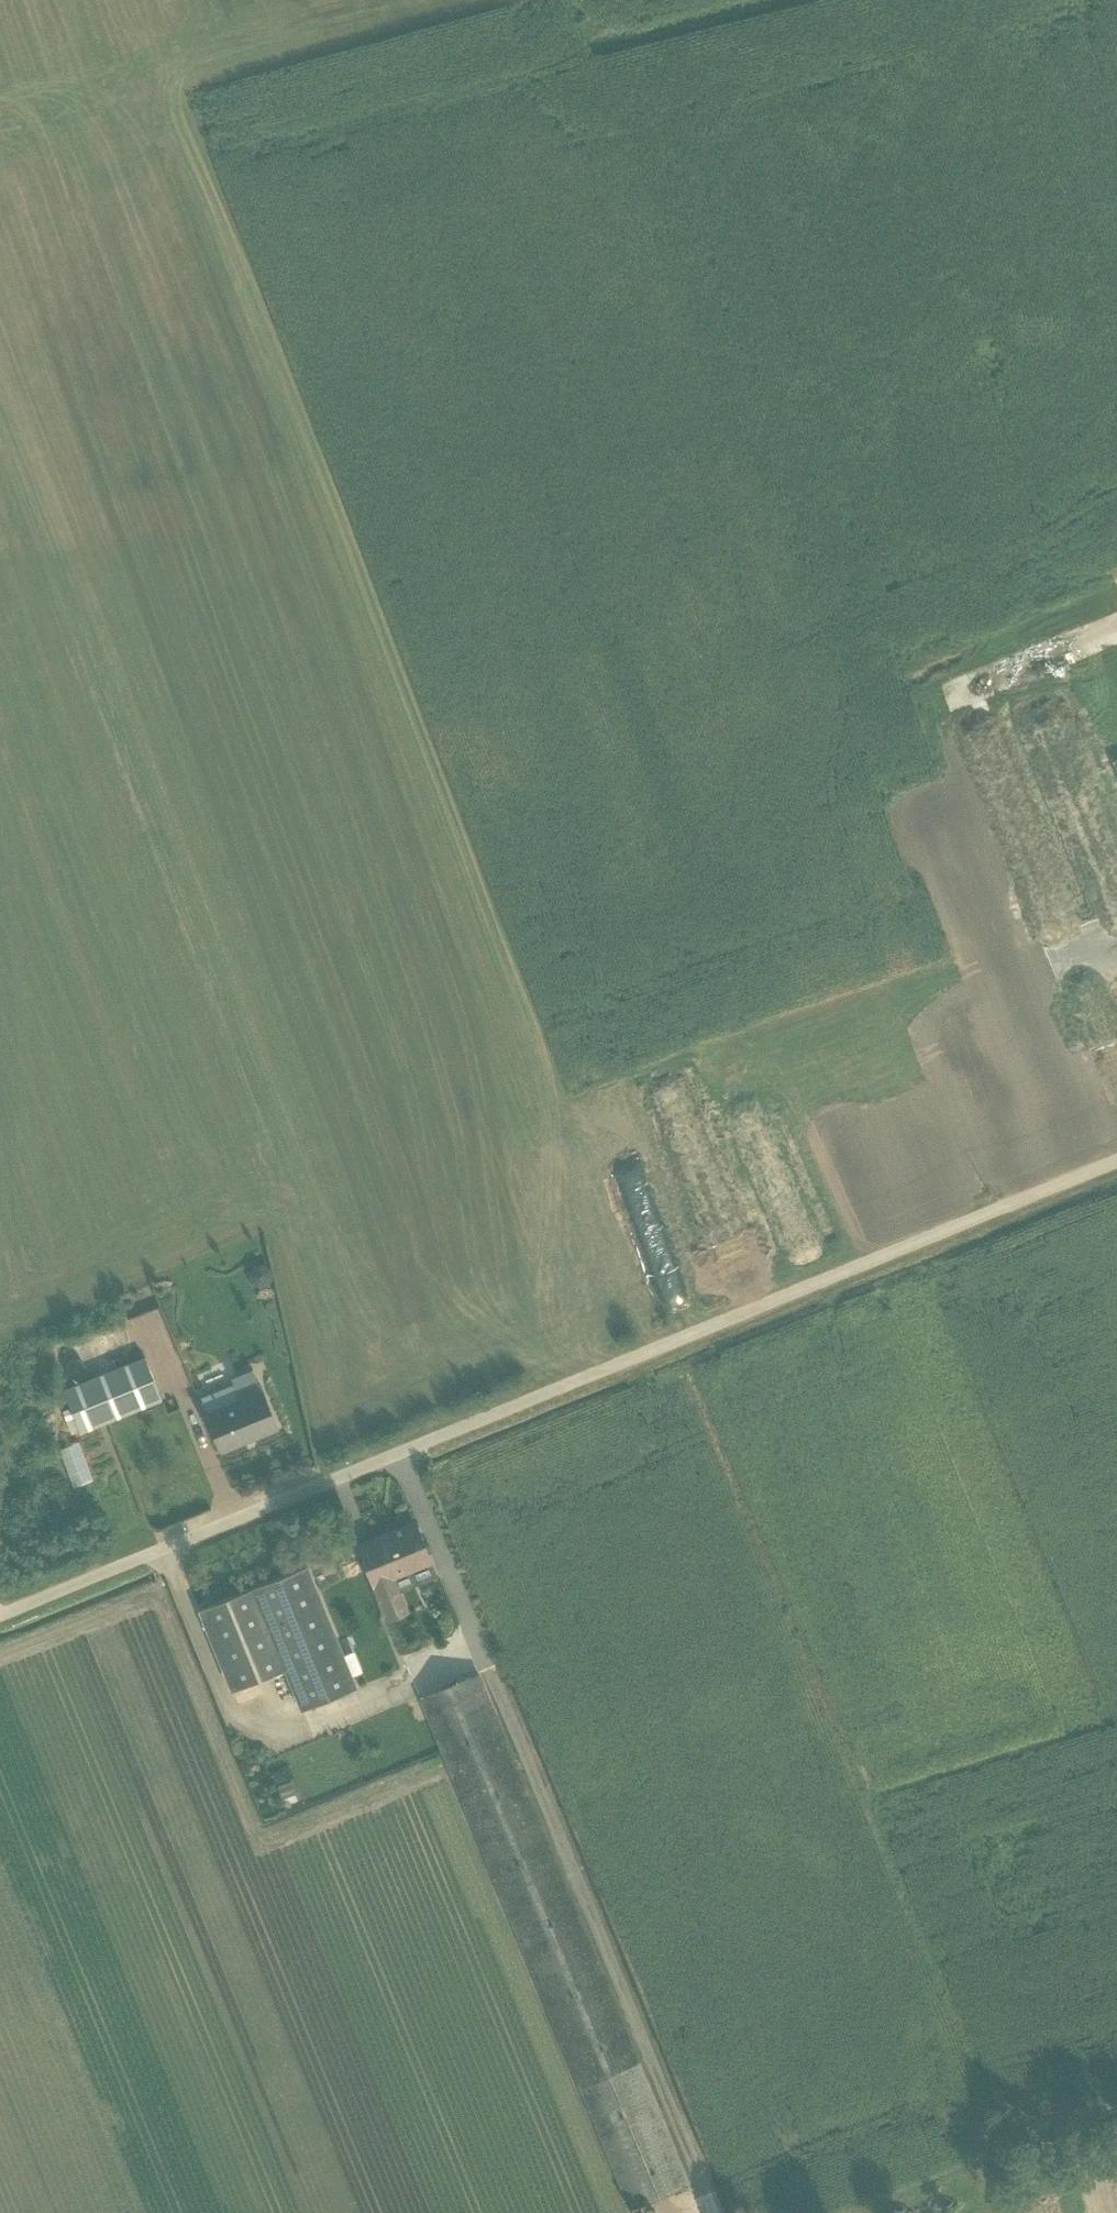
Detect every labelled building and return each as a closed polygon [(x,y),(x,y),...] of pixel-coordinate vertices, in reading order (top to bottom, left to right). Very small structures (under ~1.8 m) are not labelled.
[(149,1357),(67,1389),(81,1433),(163,1401),(149,1357)] [(255,1380),(190,1406),(215,1469),(280,1443),(255,1380)] [(87,1476),(95,1477),(96,1453),(75,1452),(74,1469),(87,1470),(87,1476)] [(44,1474),(57,1471),(52,1453),(40,1456),(44,1474)] [(417,1516),(347,1545),(382,1632),(419,1617),(405,1583),(438,1569),(417,1516)] [(307,1570),(202,1611),(237,1693),(281,1678),(295,1712),(361,1687),(307,1570)] [(479,1688),(479,1651),(415,1651),(415,1688),(479,1688)] [(536,1956),(593,1934),(489,1674),(425,1699),(457,1778),(463,1776),(536,1956)] [(643,2209),(700,2183),(618,2001),(582,2017),(579,2011),(568,2016),(577,2036),(593,2029),(601,2046),(589,2051),(631,2144),(617,2150),(643,2209)]
